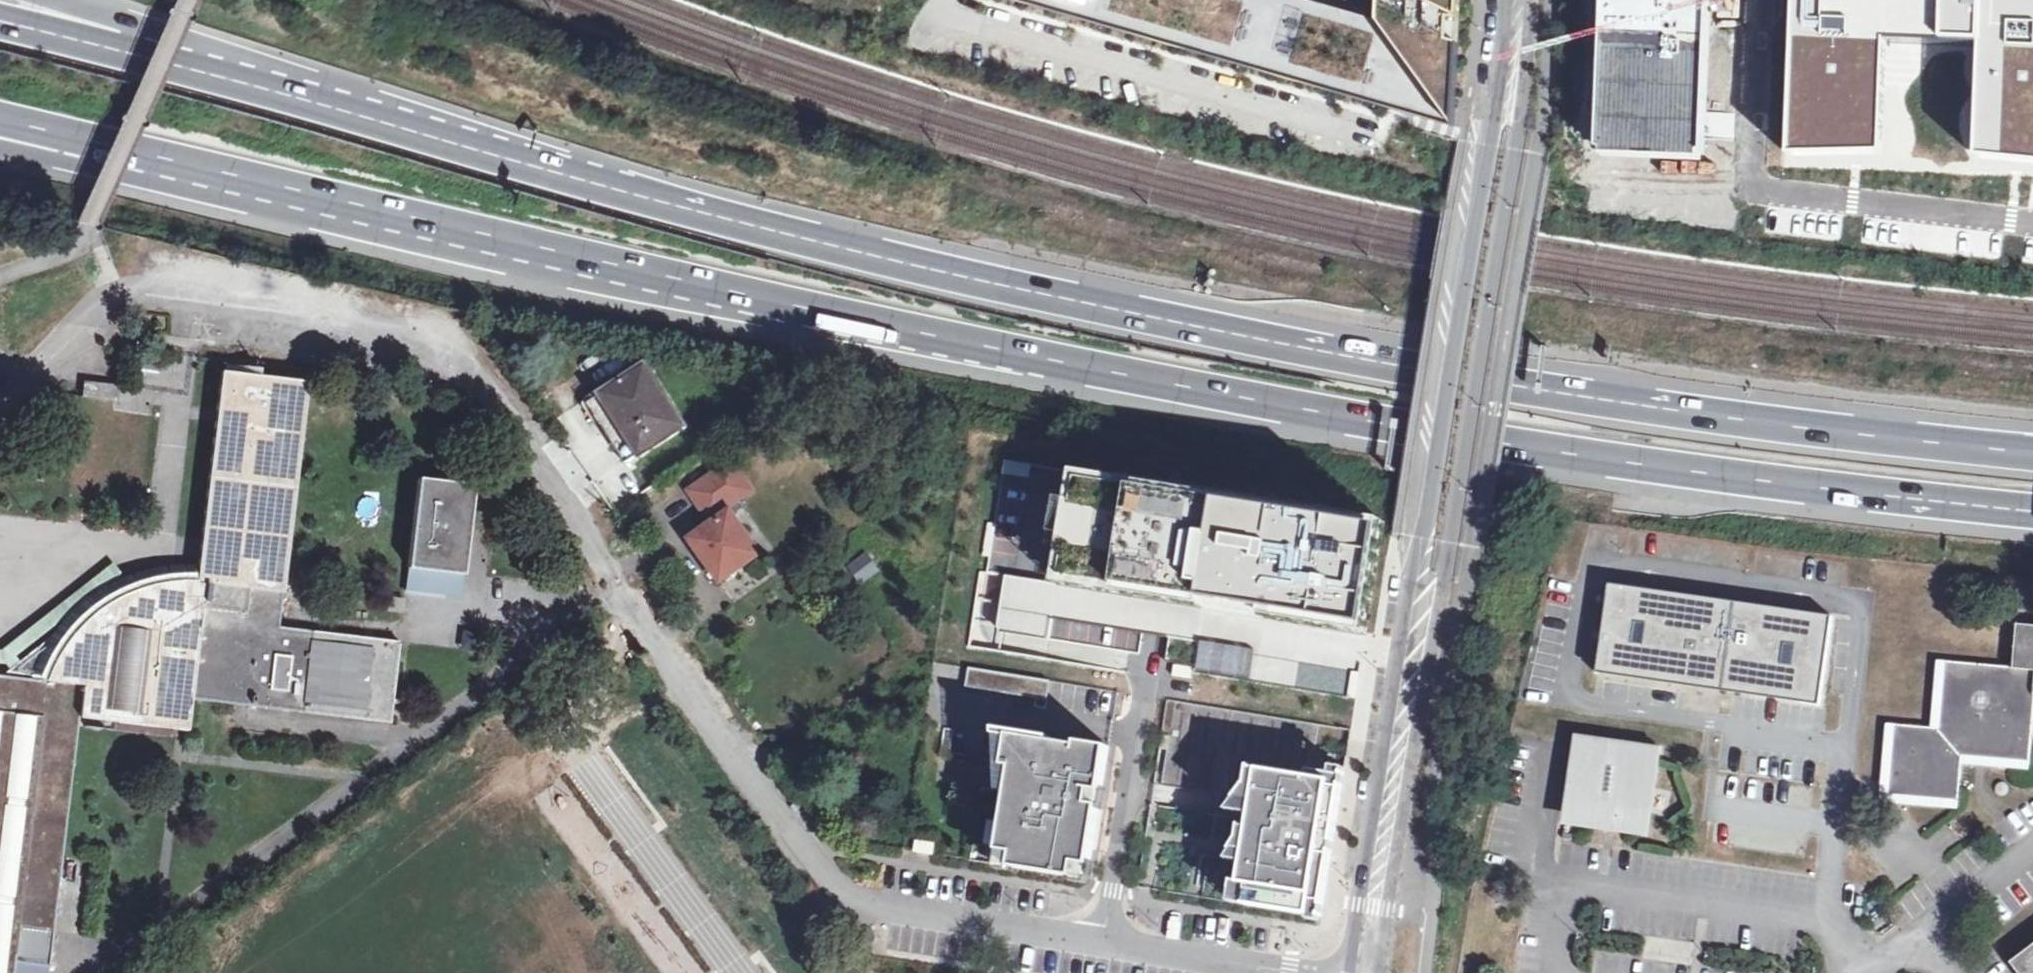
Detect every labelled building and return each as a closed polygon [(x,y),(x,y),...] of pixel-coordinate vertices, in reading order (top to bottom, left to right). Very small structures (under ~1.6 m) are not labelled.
[(1456,121),(1461,0),(1380,0),(1380,17),(1317,0),(1013,0),(1456,121)] [(1598,157),(1622,158),(1705,161),(1711,0),(1604,0),(1598,157)] [(1801,135),(1897,137),(1902,30),(1985,31),(1984,145),(2032,148),(2032,0),(1803,0),(1801,135)] [(580,402),(600,433),(606,430),(627,462),(684,425),(647,368),(599,398),(596,392),(580,402)] [(50,963),(78,723),(110,727),(111,721),(188,731),(192,699),(391,723),(400,641),(280,626),(309,380),(222,370),(198,570),(147,575),(102,597),(29,651),(21,658),(19,671),(32,672),(31,679),(0,675),(0,972),(13,972),(15,958),(50,963)] [(120,386),(85,382),(83,396),(118,401),(120,386)] [(973,450),(956,565),(1369,626),(1386,511),(973,450)] [(701,485),(720,513),(749,493),(730,464),(701,485)] [(418,477),(408,567),(464,574),(474,483),(418,477)] [(693,539),(723,582),(762,555),(733,512),(693,539)] [(877,567),(865,552),(850,563),(861,579),(877,567)] [(464,574),(408,567),(405,595),(460,602),(464,574)] [(1837,616),(1817,613),(1817,615),(1635,586),(1635,585),(1616,582),(1608,630),(1616,631),(1610,670),(1672,679),(1673,672),(1728,680),(1727,688),(1803,700),(1803,703),(1822,706),(1824,694),(1837,616)] [(405,598),(392,596),(390,610),(403,612),(405,598)] [(2031,761),(2032,741),(2032,627),(2018,625),(2013,669),(1945,663),(1938,728),(1930,727),(1895,725),(1889,795),(1960,800),(1963,764),(1964,757),(2031,761)] [(1254,650),(1200,640),(1195,671),(1248,681),(1254,650)] [(21,658),(29,651),(0,648),(0,663),(12,664),(21,658)] [(8,670),(19,671),(21,658),(12,664),(8,667),(8,670)] [(1938,728),(1945,663),(1938,663),(1930,727),(1938,728)] [(1048,681),(967,667),(964,685),(1044,699),(1048,681)] [(1150,699),(1150,730),(1179,731),(1179,699),(1150,699)] [(1889,795),(1895,725),(1887,724),(1881,802),(1912,805),(1960,808),(1960,800),(1889,795)] [(1105,748),(1002,730),(997,759),(1011,761),(996,849),(1010,852),(1008,865),(1083,878),(1105,748)] [(1658,837),(1670,744),(1572,731),(1561,824),(1617,832),(1658,837)] [(1964,757),(1963,764),(2030,769),(2031,761),(1964,757)] [(1253,773),(1254,772),(1248,771),(1245,788),(1235,799),(1232,813),(1249,816),(1256,773),(1253,773)] [(1240,863),(1237,884),(1245,886),(1241,905),(1324,920),(1334,850),(1345,780),(1306,774),(1305,781),(1254,772),(1253,773),(1256,773),(1249,816),(1246,830),(1240,863)] [(1246,830),(1237,828),(1235,846),(1224,861),(1240,863),(1246,830)] [(911,848),(929,851),(931,840),(912,837),(911,848)] [(1010,852),(996,849),(993,862),(1008,865),(1010,852)] [(1245,886),(1237,884),(1228,883),(1225,902),(1241,905),(1245,886)] [(2013,962),(2021,972),(2032,972),(2032,947),(2013,962)] [(50,963),(15,958),(13,972),(48,972),(50,963)]
